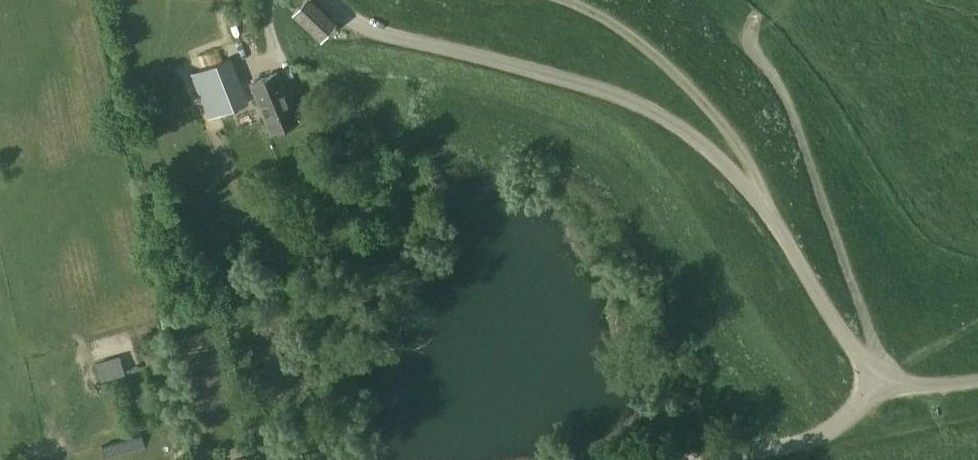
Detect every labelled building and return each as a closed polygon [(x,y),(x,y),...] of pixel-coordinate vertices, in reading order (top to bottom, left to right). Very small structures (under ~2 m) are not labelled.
[(309,0),(305,0),(295,11),(321,36),(333,23),(309,0)] [(249,103),(231,58),(190,73),(208,119),(249,103)] [(278,71),(250,82),(270,132),(298,121),(278,71)] [(119,354),(95,361),(100,379),(124,372),(119,354)] [(111,442),(101,445),(105,459),(116,457),(111,442)] [(230,459),(255,459),(254,451),(229,455),(230,459)]
